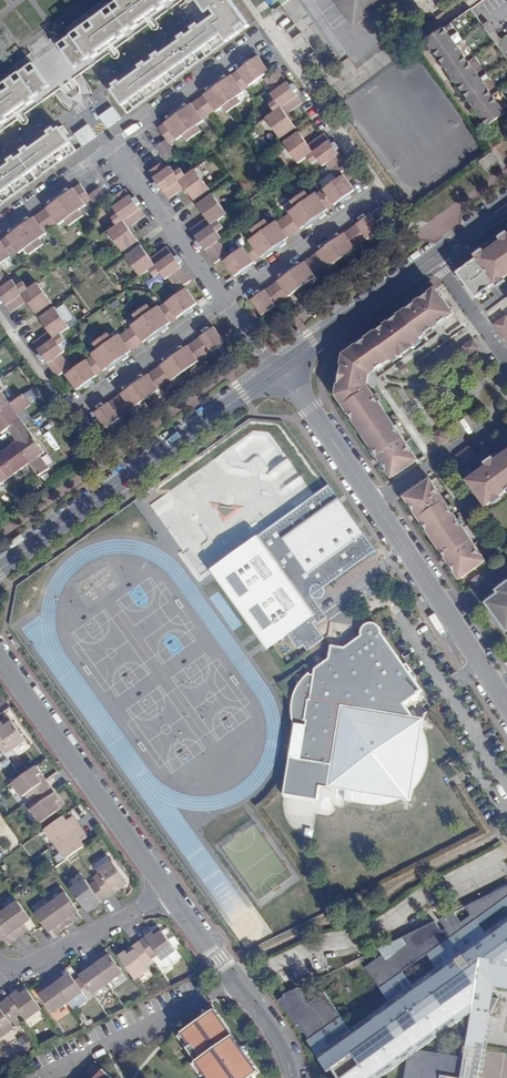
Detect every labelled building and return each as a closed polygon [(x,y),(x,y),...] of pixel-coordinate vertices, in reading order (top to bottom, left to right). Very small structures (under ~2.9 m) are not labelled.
[(75,67),(112,41),(169,0),(121,0),(59,45),(75,67)] [(206,13),(211,9),(215,15),(190,33),(168,49),(140,69),(119,84),(111,90),(128,113),(249,26),(231,0),(197,0),(206,13)] [(353,27),(391,0),(334,0),(353,27)] [(506,112),(506,109),(496,94),(484,78),(472,61),(477,57),(464,39),(459,42),(447,25),(431,37),(425,41),(487,127),(506,112)] [(258,56),(252,60),(246,64),(244,61),(243,62),(242,63),(244,66),(228,77),(226,75),(223,77),(220,79),(222,82),(215,87),(213,84),(211,86),(207,89),(209,92),(188,107),(186,104),(183,106),(181,108),(182,111),(176,115),(174,113),(171,115),(167,118),(168,120),(158,128),(166,140),(155,148),(165,161),(174,154),(176,152),(170,144),(175,140),(176,141),(183,136),(187,142),(195,136),(202,131),(198,125),(205,120),(204,119),(210,115),(215,111),(216,112),(223,107),(227,113),(235,108),(242,102),(238,96),(244,92),(243,90),(245,89),(269,71),(258,56)] [(33,63),(0,87),(0,122),(50,86),(33,63)] [(290,86),(278,69),(264,79),(273,92),(270,94),(275,101),(269,105),(273,112),(265,118),(280,139),(296,128),(286,114),(302,103),(294,91),(296,90),(292,84),(290,86)] [(76,150),(60,128),(51,134),(38,143),(15,160),(0,171),(0,205),(76,150)] [(307,144),(298,132),(283,142),(298,163),(307,157),(312,164),(318,160),(323,166),(326,164),(335,177),(349,167),(337,150),(339,148),(335,142),(332,144),(324,133),(307,144)] [(479,161),(486,171),(498,162),(491,152),(479,161)] [(167,168),(162,162),(148,172),(155,182),(153,184),(157,190),(160,188),(168,200),(184,188),(193,201),(209,189),(194,169),(186,175),(181,168),(174,172),(170,166),(167,168)] [(344,198),(349,194),(355,190),(344,175),(317,194),(316,192),(309,197),(305,191),(297,197),(290,202),(294,208),(288,212),(289,213),(277,222),(276,221),(270,225),(266,220),(258,225),(250,230),(255,237),(249,241),(250,242),(223,261),(234,277),(240,273),(246,269),(249,272),(252,270),(249,266),(265,255),(267,257),(274,252),(272,249),(278,245),(280,247),(286,243),(284,241),(305,226),(307,228),(313,224),(311,221),(318,216),(321,219),(326,215),(324,212),(340,201),(343,204),(347,202),(344,198)] [(62,194),(64,196),(57,201),(55,198),(52,200),(49,202),(51,205),(29,219),(28,217),(24,220),(22,221),(24,224),(17,229),(15,227),(13,228),(9,231),(11,234),(0,241),(0,265),(18,253),(19,254),(25,249),(29,255),(44,244),(40,238),(47,233),(46,232),(57,224),(58,225),(65,220),(69,226),(84,216),(80,210),(87,205),(86,204),(91,200),(97,209),(109,200),(100,187),(89,195),(81,184),(70,191),(68,189),(65,191),(62,194)] [(133,199),(126,189),(112,198),(116,204),(112,207),(117,214),(111,218),(116,225),(107,231),(122,252),(138,241),(129,228),(145,216),(137,204),(139,203),(135,197),(133,199)] [(227,214),(213,193),(197,205),(206,218),(190,229),(198,241),(195,243),(200,249),(202,247),(214,264),(228,254),(219,241),(222,239),(218,232),(224,228),(218,221),(227,214)] [(379,208),(366,217),(361,221),(340,235),(339,233),(337,234),(334,237),(335,239),(328,245),(326,242),(322,246),(319,247),(321,250),(301,264),(299,262),(296,264),(294,265),(295,268),(289,273),(287,270),(284,272),(280,275),(282,278),(261,292),(255,297),(251,300),(262,315),(382,229),(376,221),(385,215),(379,208)] [(313,224),(321,219),(318,216),(311,221),(313,224)] [(459,274),(479,301),(494,291),(491,288),(496,284),(499,287),(506,281),(506,239),(459,274)] [(150,258),(141,245),(125,256),(140,277),(149,271),(154,278),(160,273),(165,280),(168,278),(177,290),(191,280),(179,263),(181,262),(177,256),(174,258),(166,247),(150,258)] [(0,269),(0,303),(3,301),(11,313),(27,302),(36,315),(52,303),(37,283),(28,289),(23,282),(18,287),(13,280),(10,282),(0,269)] [(185,312),(191,308),(197,304),(186,289),(160,307),(159,305),(152,310),(147,304),(133,315),(137,320),(131,325),(132,327),(120,335),(119,333),(112,338),(108,332),(93,344),(97,349),(90,354),(92,356),(65,375),(77,390),(82,386),(88,382),(90,386),(94,383),(91,380),(108,367),(110,370),(116,365),(115,363),(121,358),(123,361),(129,357),(127,354),(147,339),(149,342),(156,337),(154,335),(160,330),(162,333),(169,328),(167,326),(182,314),(185,318),(188,316),(185,312)] [(387,460),(384,462),(394,478),(419,460),(371,389),(375,386),(377,382),(378,378),(374,374),(392,361),(393,362),(400,356),(402,358),(407,354),(404,349),(409,346),(412,351),(417,348),(415,344),(423,339),(422,338),(436,328),(433,325),(438,321),(441,325),(455,314),(437,290),(346,355),(344,367),(346,368),(343,384),(341,384),(339,395),(380,457),(384,455),(387,460)] [(70,328),(55,307),(39,318),(48,332),(33,343),(41,354),(38,355),(42,361),(44,360),(57,377),(70,367),(61,354),(64,352),(60,346),(66,341),(61,334),(70,328)] [(499,328),(505,337),(506,336),(506,322),(499,328)] [(90,344),(99,336),(88,323),(78,331),(90,344)] [(214,327),(210,330),(204,334),(184,348),(182,346),(179,348),(175,351),(177,353),(171,358),(169,355),(165,358),(162,360),(164,362),(144,377),(142,374),(139,377),(136,379),(138,381),(131,386),(130,384),(125,387),(123,389),(124,391),(104,406),(98,410),(94,413),(106,429),(225,342),(214,327)] [(474,339),(464,347),(471,356),(481,348),(474,339)] [(404,349),(407,354),(410,353),(412,351),(409,346),(404,349)] [(0,389),(0,411),(11,404),(0,389)] [(11,404),(0,411),(0,426),(3,424),(6,429),(9,428),(21,419),(18,414),(30,406),(22,395),(11,404)] [(16,443),(30,464),(39,476),(48,469),(39,457),(45,452),(24,424),(21,419),(9,428),(16,437),(19,441),(16,443)] [(443,428),(433,435),(441,446),(451,439),(443,428)] [(492,433),(476,444),(479,447),(497,434),(492,433)] [(1,466),(10,478),(30,464),(16,443),(11,447),(1,454),(6,462),(1,466)] [(471,446),(458,456),(465,466),(479,456),(471,446)] [(506,459),(505,456),(483,472),(485,475),(481,478),(479,475),(470,480),(488,506),(506,492),(506,458),(506,459)] [(10,478),(1,466),(0,466),(0,485),(10,478)] [(452,563),(462,578),(480,565),(487,560),(433,480),(407,497),(418,512),(421,510),(425,515),(421,518),(449,558),(452,556),(456,561),(452,563)] [(302,645),(306,649),(323,637),(311,621),(314,619),(316,623),(325,616),(310,594),(374,549),(328,484),(313,494),(209,569),(266,648),(286,634),(297,649),(302,645)] [(490,607),(506,630),(506,595),(503,598),(490,607)] [(421,736),(419,730),(420,719),(397,715),(392,708),(411,694),(399,677),(401,675),(396,668),(393,669),(370,635),(372,632),(372,630),(372,628),(371,626),(369,624),(366,623),(361,626),(360,629),(360,632),(361,634),(343,647),(332,645),(331,645),(330,646),(329,647),(327,658),(313,668),(312,675),(308,674),(308,673),(307,673),(303,677),(296,686),(293,691),(291,698),(289,705),(291,724),(293,725),(280,795),(314,801),(316,787),(342,791),(341,800),(355,803),(378,806),(385,806),(396,801),(406,802),(407,793),(414,783),(417,778),(419,774),(422,763),(423,753),(423,745),(421,736)] [(5,726),(12,721),(10,717),(2,723),(5,726)] [(12,721),(5,726),(2,723),(0,724),(0,754),(3,752),(1,748),(7,744),(11,751),(26,740),(12,721)] [(37,777),(42,774),(40,771),(36,766),(12,783),(23,799),(26,796),(30,802),(33,800),(38,807),(32,811),(41,825),(61,811),(56,804),(60,801),(59,799),(51,787),(47,791),(37,777)] [(51,787),(42,774),(37,777),(47,791),(51,787)] [(56,804),(61,811),(65,808),(60,801),(56,804)] [(66,821),(64,817),(46,829),(66,859),(84,847),(81,841),(86,838),(83,833),(75,823),(72,817),(66,821)] [(117,884),(121,889),(124,886),(127,884),(111,862),(109,863),(105,857),(95,865),(99,870),(97,871),(99,874),(93,878),(95,882),(89,886),(85,880),(72,890),(84,908),(91,903),(94,907),(101,903),(108,898),(105,893),(117,884)] [(108,898),(121,889),(117,884),(105,893),(108,898)] [(297,989),(284,995),(285,997),(279,1000),(297,1026),(299,1024),(310,1039),(308,1041),(327,1066),(330,1071),(334,1069),(341,1077),(380,1077),(407,1058),(404,1077),(461,1077),(464,1058),(418,1050),(460,1020),(471,1013),(468,1032),(466,1046),(475,1048),(476,1042),(484,1044),(489,1015),(492,997),(494,987),(506,989),(506,918),(485,933),(478,923),(505,904),(506,907),(506,887),(482,899),(466,907),(472,916),(461,923),(453,913),(440,919),(447,929),(442,932),(434,922),(379,949),(383,955),(366,968),(390,1002),(351,1030),(324,993),(308,1004),(297,989)] [(78,911),(65,894),(35,915),(48,933),(53,929),(57,935),(61,932),(73,923),(77,920),(73,914),(78,911)] [(31,909),(35,915),(49,905),(45,899),(31,909)] [(18,902),(0,915),(0,942),(3,939),(7,945),(12,942),(24,932),(28,930),(24,925),(30,920),(18,902)] [(91,903),(84,908),(87,912),(94,907),(91,903)] [(156,936),(162,931),(159,927),(153,932),(156,936)] [(176,950),(162,931),(156,936),(153,932),(150,934),(139,942),(142,946),(129,955),(127,951),(124,953),(119,956),(136,979),(149,969),(148,966),(153,962),(151,959),(158,954),(162,960),(176,950)] [(139,942),(127,951),(129,955),(142,946),(139,942)] [(105,958),(100,953),(96,956),(83,965),(79,968),(83,973),(80,976),(93,994),(121,973),(108,956),(105,958)] [(65,977),(61,972),(56,975),(45,983),(40,986),(43,992),(40,995),(53,1013),(82,991),(69,974),(65,977)] [(26,991),(21,995),(18,991),(15,994),(4,1001),(7,1005),(0,1010),(0,1036),(1,1038),(15,1028),(12,1025),(18,1020),(16,1017),(22,1013),(27,1020),(40,1010),(26,991)] [(181,1033),(191,1045),(186,1048),(196,1062),(205,1073),(208,1077),(257,1077),(256,1076),(259,1072),(247,1055),(249,1053),(244,1046),(242,1047),(214,1009),(208,1014),(202,1012),(201,1019),(181,1033)] [(191,1045),(181,1033),(177,1035),(186,1048),(191,1045)] [(484,1047),(484,1044),(476,1042),(475,1048),(466,1046),(464,1058),(461,1077),(478,1077),(484,1047)] [(99,1075),(107,1067),(99,1059),(91,1067),(99,1075)] [(205,1073),(196,1062),(192,1065),(200,1077),(205,1073)] [(107,1067),(99,1075),(96,1077),(124,1077),(110,1064),(107,1067)]
